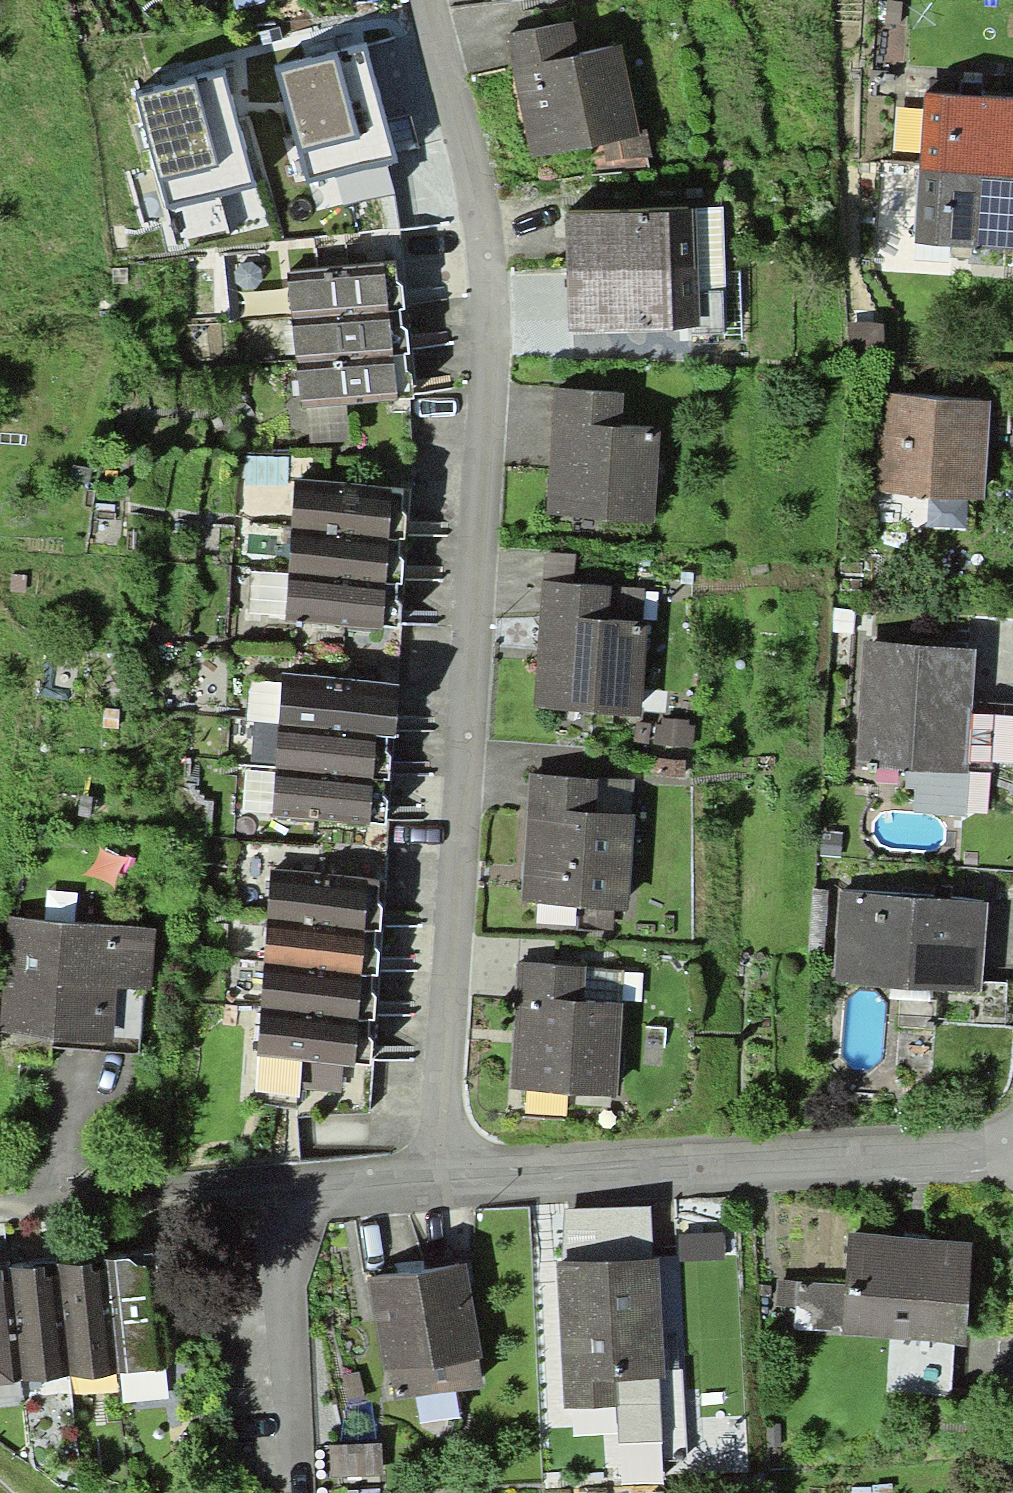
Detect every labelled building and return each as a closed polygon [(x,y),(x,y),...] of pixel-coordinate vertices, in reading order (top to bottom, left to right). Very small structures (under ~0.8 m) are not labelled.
[(236,9),(263,2),(263,0),(234,0),(236,9)] [(505,34),(531,157),(601,142),(639,134),(638,130),(620,42),(580,52),(573,20),(505,34)] [(398,161),(367,43),(274,67),(305,185),(398,161)] [(224,69),(133,92),(165,211),(256,187),(224,69)] [(925,93),(920,170),(1012,176),(1012,99),(925,93)] [(646,128),(638,130),(639,134),(601,142),(604,161),(650,156),(646,128)] [(920,170),(915,243),(1012,249),(1012,176),(920,170)] [(723,207),(696,208),(698,266),(698,288),(726,287),(723,207)] [(567,270),(698,266),(696,208),(565,212),(567,270)] [(395,264),(385,265),(388,304),(388,310),(400,309),(404,309),(402,284),(396,284),(395,264)] [(385,265),(287,274),(291,314),(388,304),(385,265)] [(698,266),(567,270),(569,333),(699,329),(698,288),(698,266)] [(388,310),(388,304),(291,314),(296,359),(391,350),(388,310)] [(400,309),(388,310),(391,350),(392,356),(405,354),(409,354),(407,330),(401,330),(400,309)] [(884,359),(882,322),(850,323),(851,360),(884,359)] [(391,350),(296,359),(301,409),(307,408),(346,405),(395,400),(392,356),(391,350)] [(406,373),(405,354),(392,356),(395,400),(414,398),(412,372),(406,373)] [(625,394),(556,389),(548,516),(655,522),(660,429),(623,427),(625,394)] [(991,400),(883,393),(876,492),(929,496),(928,526),(966,528),(968,498),(985,500),(991,400)] [(346,405),(307,408),(309,444),(349,441),(346,405)] [(291,532),(388,539),(392,490),(392,486),(295,480),(291,532)] [(404,491),(392,490),(388,539),(400,540),(404,540),(406,514),(402,514),(404,491)] [(385,583),(388,539),(291,532),(288,575),(385,583)] [(400,540),(388,539),(385,583),(398,584),(402,584),(404,561),(398,561),(400,540)] [(545,553),(543,582),(575,584),(577,555),(545,553)] [(286,615),(288,575),(251,573),(248,613),(286,615)] [(382,626),(385,583),(288,575),(286,615),(285,623),(382,629),(382,626)] [(575,584),(543,582),(535,709),(643,717),(650,622),(643,621),(645,589),(575,584)] [(398,584),(385,583),(382,626),(400,628),(401,605),(396,605),(398,584)] [(978,649),(867,640),(857,765),(907,769),(968,774),(978,649)] [(387,734),(396,735),(400,683),(283,674),(282,683),(279,723),(279,726),(377,733),(387,734)] [(279,723),(282,683),(250,681),(247,721),(254,721),(279,723)] [(656,724),(655,745),(694,747),(695,724),(690,724),(690,720),(663,718),(662,724),(656,724)] [(279,723),(254,721),(251,761),(276,763),(279,726),(279,723)] [(650,723),(636,722),(635,743),(649,744),(650,723)] [(377,733),(279,726),(276,763),(275,772),(373,779),(377,733)] [(386,757),(387,734),(377,733),(373,779),(384,780),(388,780),(390,757),(386,757)] [(685,761),(658,760),(658,776),(684,777),(685,761)] [(967,817),(968,774),(907,769),(907,788),(914,790),(913,813),(967,817)] [(272,814),(275,772),(246,770),(243,813),(272,814)] [(370,823),(373,779),(275,772),(272,814),(272,817),(370,823)] [(636,780),(530,774),(522,904),(628,910),(636,780)] [(382,802),(384,780),(373,779),(370,823),(385,825),(387,802),(382,802)] [(369,877),(271,870),(267,920),(365,928),(369,881),(369,877)] [(380,882),(369,881),(365,928),(376,930),(380,930),(382,906),(377,905),(380,882)] [(988,904),(841,891),(834,984),(981,995),(988,904)] [(157,927),(8,917),(0,1033),(54,1037),(113,1041),(117,988),(144,990),(152,990),(157,927)] [(361,973),(365,928),(267,920),(264,965),(361,973)] [(376,930),(365,928),(361,973),(372,974),(377,974),(380,951),(374,950),(376,930)] [(617,1095),(623,1002),(624,970),(586,968),(586,965),(518,961),(511,1089),(617,1095)] [(357,1019),(361,973),(264,965),(261,1011),(357,1019)] [(372,974),(361,973),(357,1019),(369,1019),(374,1020),(376,995),(371,994),(372,974)] [(140,1055),(144,990),(117,988),(113,1041),(54,1037),(53,1049),(140,1055)] [(354,1064),(357,1019),(261,1011),(258,1058),(303,1061),(343,1064),(354,1064)] [(368,1039),(369,1019),(357,1019),(354,1064),(371,1066),(373,1039),(368,1039)] [(300,1098),(301,1090),(303,1061),(258,1058),(255,1095),(300,1098)] [(343,1064),(303,1061),(301,1090),(341,1093),(343,1064)] [(563,1208),(564,1264),(652,1259),(650,1206),(563,1208)] [(973,1241),(849,1232),(846,1284),(842,1332),(842,1334),(966,1343),(973,1241)] [(724,1233),(678,1234),(679,1261),(724,1259),(724,1233)] [(118,1373),(168,1368),(157,1264),(136,1266),(130,1258),(107,1259),(118,1373)] [(107,1259),(57,1264),(69,1378),(118,1373),(107,1259)] [(564,1264),(556,1264),(564,1411),(618,1408),(617,1380),(659,1378),(664,1378),(658,1259),(652,1259),(564,1264)] [(465,1261),(369,1278),(385,1372),(390,1371),(395,1401),(484,1385),(479,1357),(482,1357),(465,1261)] [(57,1264),(10,1269),(21,1383),(69,1378),(57,1264)] [(0,1270),(0,1385),(21,1383),(10,1269),(0,1270)] [(798,1281),(778,1279),(776,1306),(796,1307),(798,1281)] [(842,1332),(846,1284),(798,1281),(796,1307),(795,1329),(842,1332)] [(358,1371),(343,1374),(351,1406),(365,1403),(358,1371)] [(662,1443),(659,1378),(617,1380),(618,1408),(620,1445),(662,1443)] [(380,1476),(380,1444),(329,1444),(330,1477),(380,1476)]
